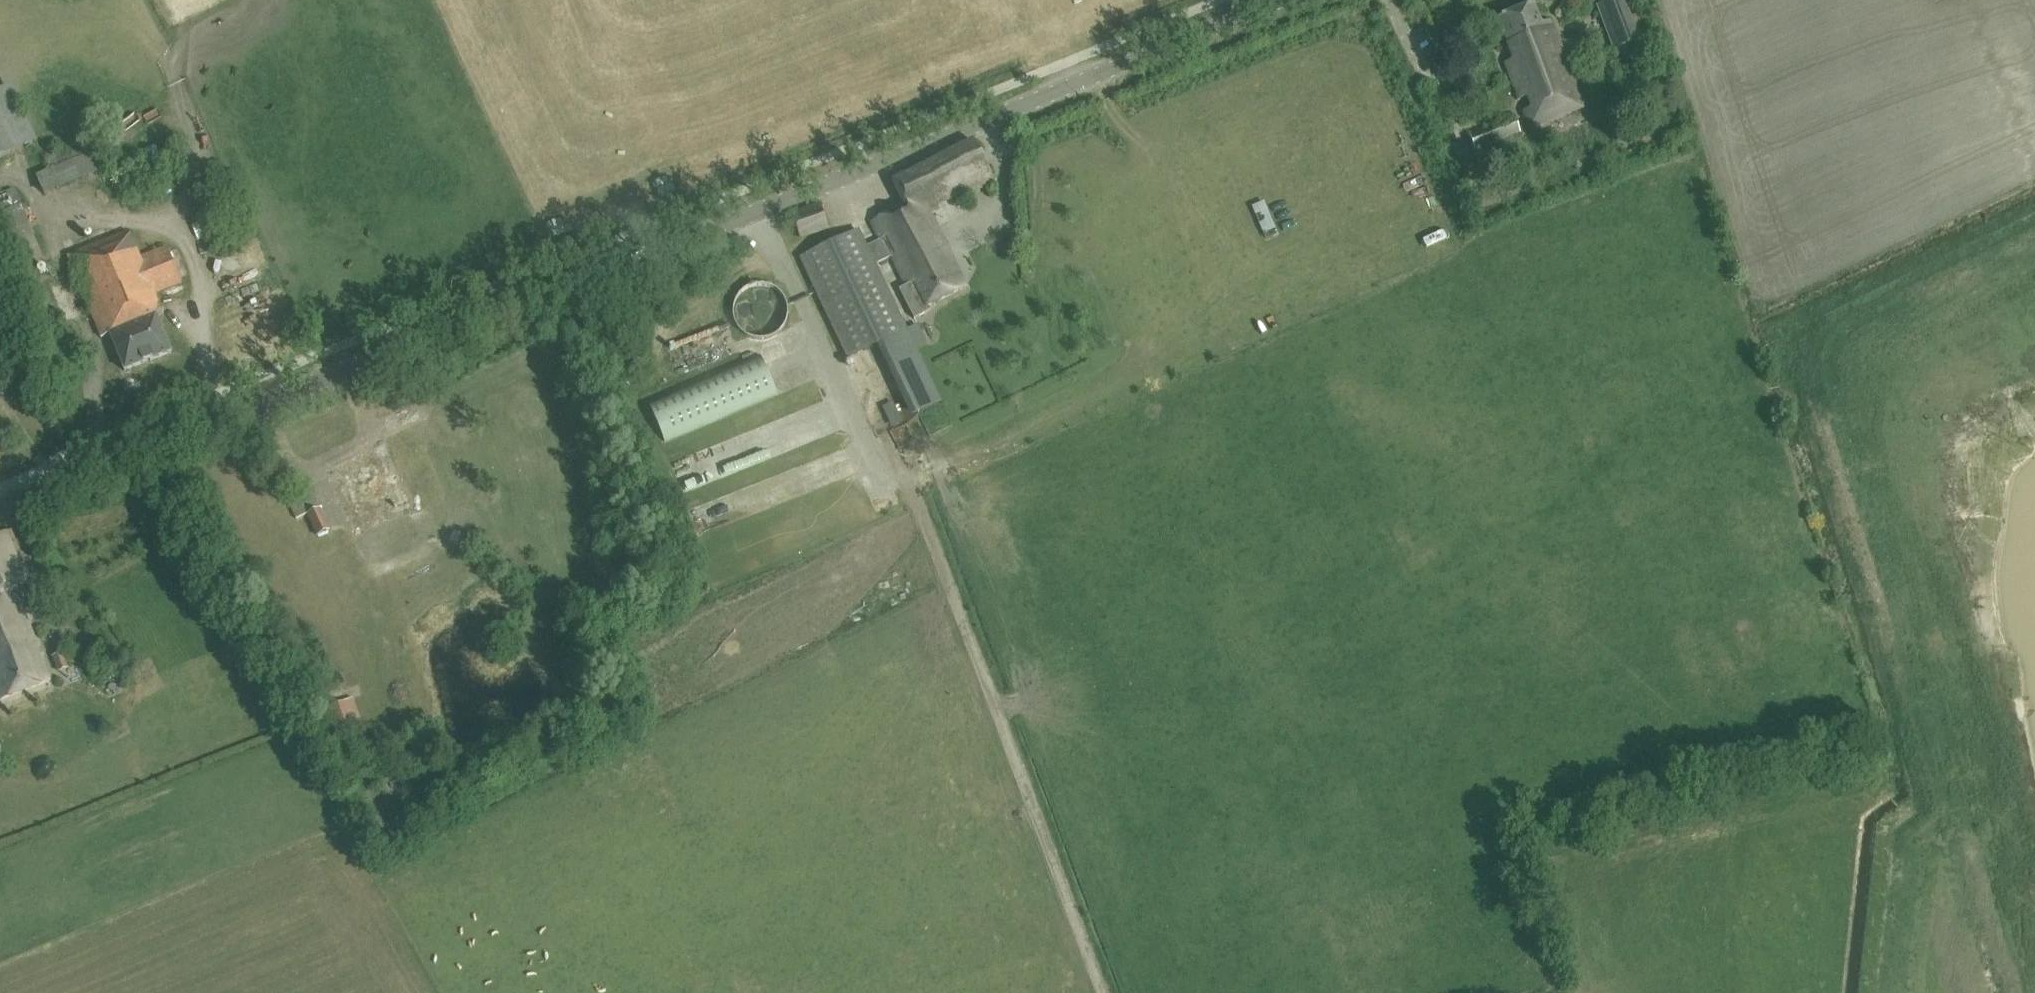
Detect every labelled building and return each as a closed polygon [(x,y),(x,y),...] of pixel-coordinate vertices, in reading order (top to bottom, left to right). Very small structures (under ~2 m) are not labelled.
[(1626,0),(1610,0),(1596,5),(1614,51),(1642,40),(1626,0)] [(1530,128),(1583,108),(1550,20),(1541,23),(1534,5),(1498,19),(1514,60),(1506,64),(1513,84),(1519,100),(1528,97),(1532,109),(1524,112),(1530,128)] [(11,84),(0,89),(0,159),(38,142),(11,84)] [(1475,150),(1521,132),(1515,115),(1468,134),(1475,150)] [(874,265),(890,258),(905,287),(900,290),(915,319),(930,311),(927,306),(965,288),(953,263),(954,263),(929,213),(994,181),(973,141),(953,151),(927,164),(891,180),(905,206),(872,223),(881,240),(866,247),(859,231),(800,258),(847,358),(906,331),(874,265)] [(46,266),(16,188),(0,194),(0,222),(22,276),(46,266)] [(791,216),(793,222),(799,238),(827,228),(818,206),(791,216)] [(125,372),(171,353),(170,351),(155,315),(158,303),(154,294),(181,283),(166,247),(140,258),(129,232),(68,257),(101,338),(110,335),(124,370),(125,372)] [(791,302),(786,293),(779,287),(769,283),(761,282),(752,284),(744,289),(739,295),(735,303),(734,312),(735,321),(740,330),(748,336),(757,340),(767,340),(777,337),(785,331),(790,322),(792,312),(791,302)] [(740,363),(756,356),(750,342),(734,349),(740,363)] [(657,387),(670,384),(665,363),(652,366),(657,387)] [(761,439),(767,460),(820,443),(816,432),(807,435),(804,426),(761,439)] [(309,502),(317,526),(332,521),(323,497),(309,502)] [(590,531),(601,529),(599,515),(588,517),(590,531)] [(49,682),(36,647),(37,647),(14,590),(33,581),(11,531),(0,535),(0,698),(1,700),(49,682)]
